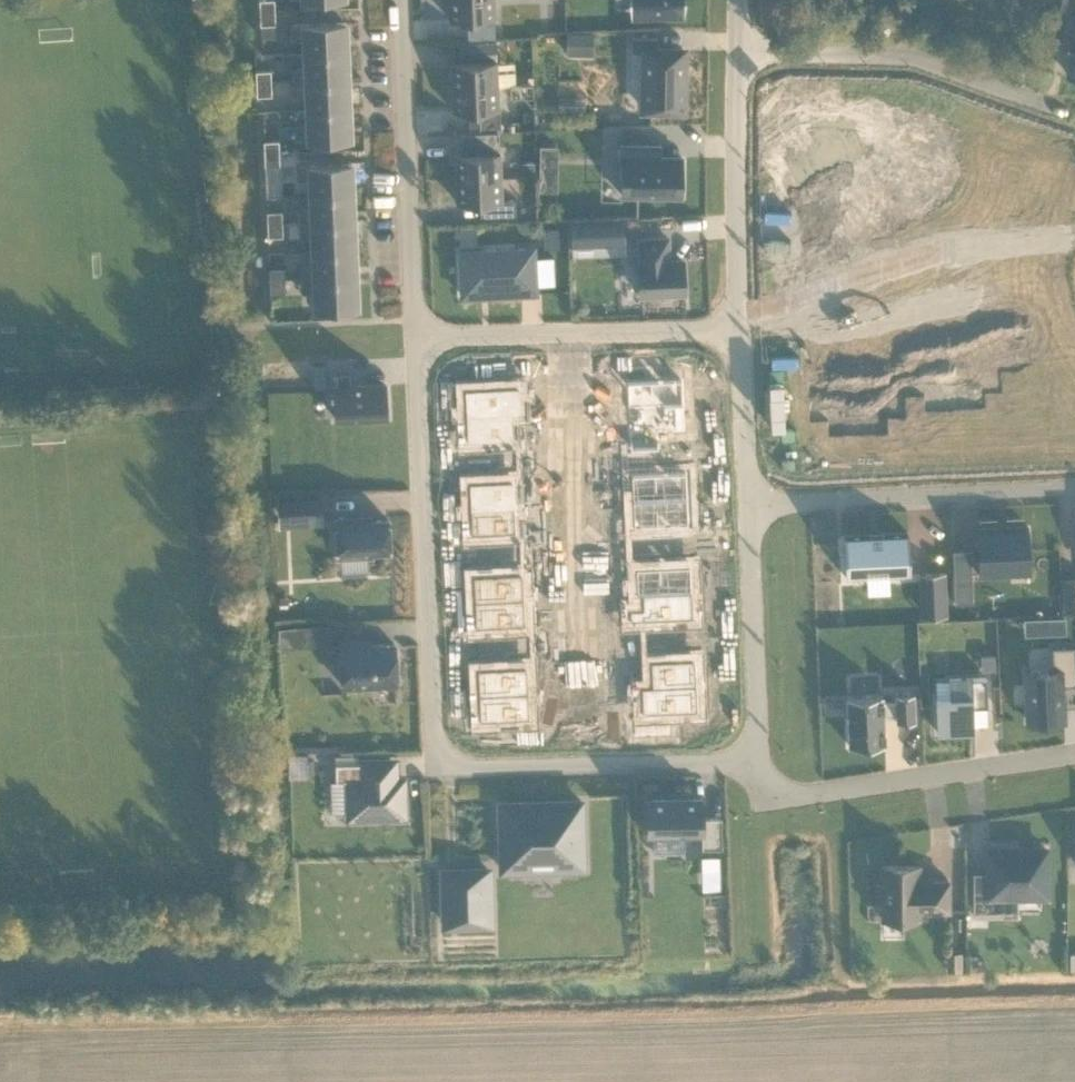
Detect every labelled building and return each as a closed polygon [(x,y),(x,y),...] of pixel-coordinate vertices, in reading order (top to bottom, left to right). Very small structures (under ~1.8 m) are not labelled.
[(260,9),(276,8),(275,0),(260,0),(260,9)] [(450,17),(495,15),(494,0),(450,0),(450,17)] [(633,9),(683,8),(682,0),(632,0),(633,9)] [(1074,4),(1074,0),(1061,0),(1059,6),(1074,9),(1074,4)] [(276,21),(276,8),(260,9),(261,22),(276,21)] [(305,50),(347,48),(346,20),(290,21),(291,36),(305,35),(305,50)] [(495,22),(468,22),(468,36),(496,35),(495,22)] [(569,30),(568,51),(594,51),(594,30),(569,30)] [(684,83),(684,69),(684,48),(657,47),(657,43),(658,34),(632,34),(632,48),(640,48),(645,48),(644,107),(683,108),(684,83)] [(1073,53),(1069,72),(1074,74),(1074,38),(1069,37),(1066,52),(1073,53)] [(495,40),(460,41),(460,59),(487,58),(497,57),(497,40),(495,40)] [(292,65),(293,79),(348,76),(347,48),(305,50),(306,65),(292,65)] [(452,61),(453,85),(498,83),(497,59),(452,61)] [(256,68),(257,80),(272,79),(271,67),(256,68)] [(308,106),(349,104),(348,76),(293,79),(293,92),(307,91),(308,106)] [(273,92),(272,79),(257,80),(257,93),(273,92)] [(498,83),(453,85),(454,109),(482,108),(499,107),(498,83)] [(350,134),(349,104),(308,106),(308,121),(295,122),(295,136),(350,134)] [(499,107),(482,108),(482,116),(483,128),(500,127),(499,107)] [(479,116),(470,117),(471,130),(480,130),(479,116)] [(264,138),(265,151),(279,150),(279,138),(264,138)] [(620,140),(620,155),(622,155),(622,193),(682,193),(682,155),(648,154),(648,141),(620,140)] [(554,157),(555,143),(540,143),(540,156),(554,157)] [(279,150),(265,151),(265,163),(280,162),(279,150)] [(502,175),(501,151),(456,152),(457,176),(502,175)] [(921,173),(900,174),(903,224),(923,223),(922,203),(945,202),(943,157),(920,158),(921,173)] [(522,172),(535,172),(534,159),(522,159),(522,172)] [(311,177),(311,191),(353,190),(352,161),(296,163),(297,177),(311,177)] [(868,169),(845,170),(847,215),(870,214),(871,235),(891,234),(889,183),(869,184),(868,169)] [(823,186),(803,187),(805,238),(826,237),(825,217),(847,215),(845,170),(823,171),(823,186)] [(502,175),(457,176),(458,200),(488,199),(503,199),(502,175)] [(299,220),(354,218),(353,190),(311,191),(312,206),(298,207),(299,220)] [(516,198),(503,199),(488,199),(489,213),(516,211),(516,198)] [(267,208),(268,221),(282,220),(281,208),(267,208)] [(355,246),(354,218),(299,220),(299,233),(313,233),(314,247),(355,246)] [(623,219),(572,221),(573,250),(601,249),(601,242),(624,241),(623,219)] [(283,233),(282,220),(268,221),(268,234),(283,233)] [(560,245),(559,226),(545,226),(546,245),(554,245),(560,245)] [(641,260),(639,260),(640,291),(686,289),(684,258),(669,259),(668,236),(640,237),(641,260)] [(301,276),(356,274),(355,246),(314,247),(314,262),(301,263),(301,276)] [(533,246),(460,249),(462,293),(535,290),(533,246)] [(942,255),(923,256),(924,269),(943,268),(942,255)] [(270,277),(285,276),(284,264),(269,264),(270,277)] [(357,303),(356,274),(301,276),(302,289),(315,289),(316,304),(357,303)] [(285,276),(270,277),(271,289),(286,289),(285,276)] [(896,304),(878,305),(879,323),(897,322),(896,304)] [(826,308),(808,309),(809,326),(827,326),(826,308)] [(975,357),(952,358),(954,403),(977,402),(976,387),(997,386),(994,335),(974,336),(975,357)] [(929,338),(908,339),(911,390),(931,389),(932,404),(954,403),(952,358),(930,359),(929,338)] [(568,355),(552,356),(553,368),(568,367),(568,355)] [(878,382),(856,383),(858,428),(881,427),(880,412),(900,411),(898,361),(878,362),(878,382)] [(832,364),(812,365),(814,415),(835,414),(835,429),(858,428),(856,383),(833,384),(832,364)] [(653,365),(627,367),(629,406),(640,406),(684,404),(683,377),(654,379),(653,365)] [(336,418),(387,415),(386,383),(351,385),(350,372),(337,372),(337,386),(335,386),(336,418)] [(494,386),(465,388),(466,414),(510,412),(521,411),(519,372),(493,373),(494,386)] [(684,404),(640,406),(642,445),(657,444),(656,431),(685,430),(684,404)] [(510,412),(466,414),(467,440),(496,438),(497,452),(512,451),(510,412)] [(579,439),(580,450),(593,450),(592,439),(579,439)] [(578,457),(579,470),(592,470),(591,457),(578,457)] [(658,459),(643,460),(644,499),(688,497),(687,471),(658,472),(658,459)] [(498,479),(469,480),(470,507),(514,504),(512,465),(498,466),(498,479)] [(323,495),(296,497),(297,519),(324,517),(323,495)] [(688,497),(644,499),(646,539),(661,538),(661,524),(690,523),(688,497)] [(514,504),(470,507),(471,533),(501,531),(501,545),(516,544),(514,504)] [(370,518),(370,515),(337,517),(339,553),(341,553),(342,570),(369,569),(368,551),(372,551),(372,548),(390,547),(388,517),(370,518)] [(1030,563),(1028,527),(1030,527),(1030,525),(977,528),(977,529),(978,529),(980,565),(1030,563)] [(850,575),(907,572),(911,572),(911,570),(907,570),(906,534),(909,534),(909,532),(905,532),(848,535),(844,535),(844,537),(848,537),(849,573),(846,573),(846,575),(850,575)] [(662,552),(647,552),(649,592),(693,590),(691,564),(662,565),(662,552)] [(502,572),(473,573),(475,600),(519,598),(517,558),(502,559),(502,572)] [(945,570),(925,571),(927,613),(947,612),(945,570)] [(973,601),(972,574),(954,574),(955,602),(973,601)] [(1063,577),(1064,608),(1074,608),(1074,577),(1063,577)] [(693,590),(649,592),(651,631),(665,631),(665,617),(694,616),(693,590)] [(519,598),(475,600),(476,626),(505,624),(505,638),(520,637),(519,598)] [(310,642),(332,641),(331,623),(309,624),(310,642)] [(343,683),(397,681),(395,642),(362,644),(362,640),(341,641),(343,683)] [(1063,684),(1064,684),(1064,683),(1074,683),(1074,644),(1053,645),(1054,665),(1054,668),(1026,669),(1029,719),(1064,718),(1063,693),(1064,693),(1064,692),(1063,692),(1063,684)] [(666,645),(651,645),(653,685),(697,683),(696,657),(667,658),(666,645)] [(507,666),(478,667),(479,693),(523,691),(521,652),(506,652),(507,666)] [(995,666),(994,653),(982,654),(982,666),(995,666)] [(937,696),(939,732),(975,730),(974,705),(989,705),(987,676),(950,678),(951,696),(937,696)] [(654,711),(634,712),(635,733),(670,731),(669,710),(698,709),(697,683),(653,685),(654,711)] [(523,691),(479,693),(480,719),(509,718),(510,731),(531,731),(529,691),(523,691)] [(883,693),(847,695),(850,744),(885,743),(884,714),(897,714),(897,721),(915,720),(914,692),(896,692),(896,699),(883,699),(883,693)] [(404,775),(399,775),(398,756),(362,757),(362,760),(336,761),(336,778),(337,778),(348,778),(349,810),(349,815),(406,813),(404,775)] [(337,778),(336,778),(331,779),(331,810),(349,810),(348,778),(337,778)] [(702,792),(647,793),(648,829),(703,828),(703,842),(722,841),(721,810),(703,811),(702,792)] [(535,800),(501,801),(502,867),(529,867),(529,853),(556,852),(556,866),(583,865),(582,799),(548,799),(548,803),(535,804),(535,800)] [(685,848),(685,832),(654,833),(654,849),(685,848)] [(990,846),(990,893),(1046,893),(1046,846),(990,846)] [(720,854),(703,855),(703,867),(720,867),(720,854)] [(920,863),(883,863),(883,882),(877,882),(877,898),(883,898),(883,916),(920,916),(920,908),(949,908),(949,879),(928,879),(928,881),(920,881),(920,863)] [(489,868),(445,869),(446,922),(490,921),(489,868)] [(974,893),(974,909),(990,909),(990,893),(974,893)] [(1026,906),(1045,908),(1046,897),(1026,895),(1026,906)] [(963,967),(962,949),(947,949),(947,967),(963,967)]
